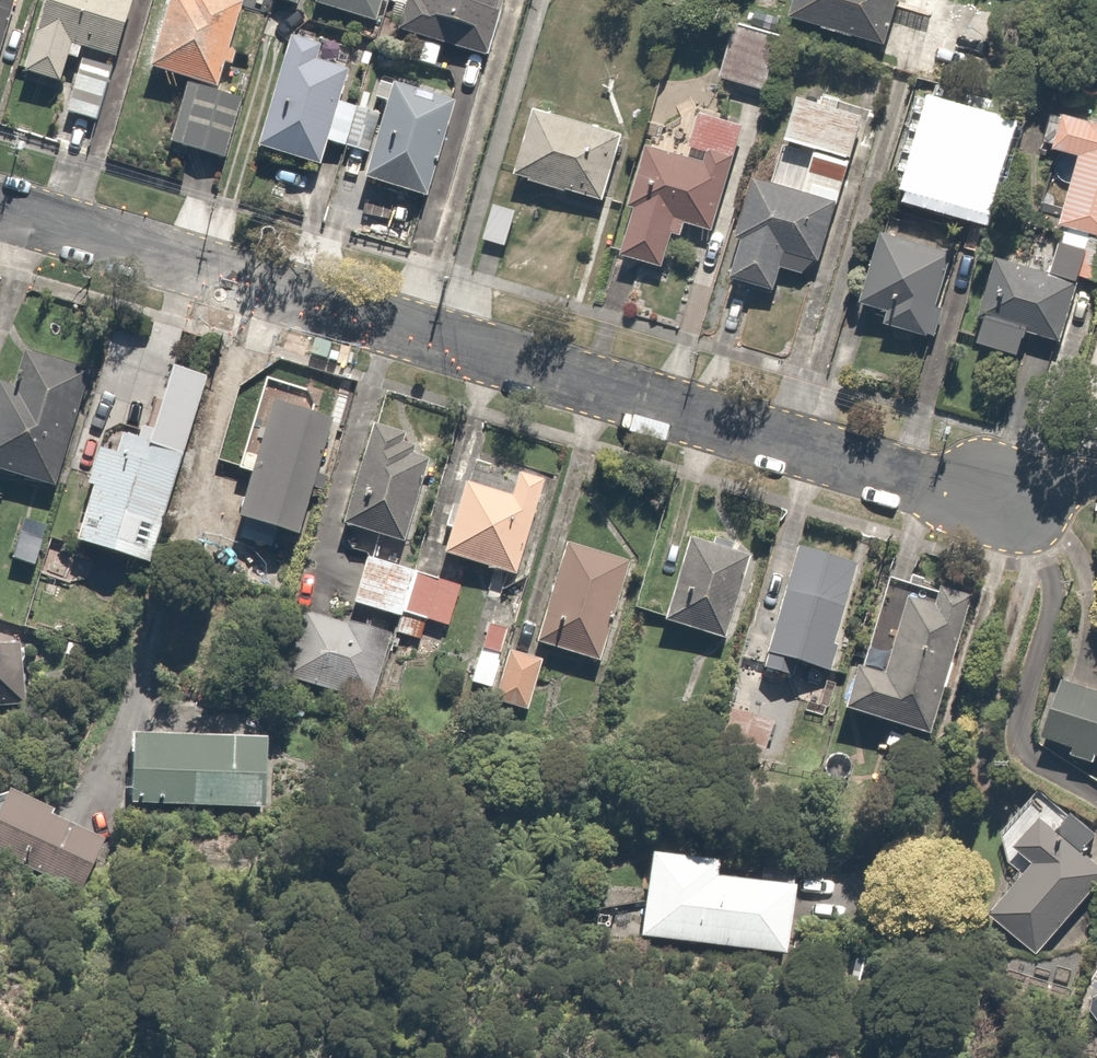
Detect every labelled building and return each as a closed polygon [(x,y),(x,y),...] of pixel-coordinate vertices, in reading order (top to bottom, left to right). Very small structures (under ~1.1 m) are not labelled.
[(19,0),(0,0),(0,65),(19,0)] [(38,34),(27,71),(68,83),(79,46),(117,57),(134,0),(48,0),(38,34)] [(224,57),(241,0),(166,0),(148,63),(217,83),(237,89),(245,63),(224,57)] [(307,4),(380,27),(389,0),(308,0),(307,4)] [(394,32),(405,35),(480,56),(495,0),(403,0),(394,32)] [(793,18),(884,42),(895,0),(798,0),(793,18)] [(898,17),(934,25),(940,0),(902,0),(898,17)] [(781,35),(734,20),(718,72),(765,86),(781,35)] [(358,106),(341,101),(357,52),(294,31),(255,143),(319,165),(325,145),(343,151),(358,106)] [(116,63),(81,56),(68,112),(104,120),(116,63)] [(248,94),(186,79),(171,141),(232,156),(248,94)] [(454,102),(395,82),(364,175),(424,195),(454,102)] [(629,199),(635,201),(617,255),(668,272),(686,218),(714,227),(749,124),(663,96),(629,199)] [(730,249),(739,252),(732,273),(775,286),(782,264),(817,275),(865,116),(800,97),(787,139),(816,148),(804,189),(752,173),(730,249)] [(538,101),(516,172),(605,200),(627,129),(538,101)] [(1014,143),(1002,138),(1010,118),(969,103),(962,123),(946,117),(935,145),(925,141),(910,181),(977,206),(981,197),(992,201),(1014,143)] [(1052,105),(1041,140),(1080,153),(1044,265),(1096,282),(1096,118),(1052,105)] [(517,210),(489,204),(482,237),(510,243),(517,210)] [(889,220),(864,303),(884,309),(879,326),(939,344),(969,243),(889,220)] [(1022,352),(1030,331),(1060,342),(1080,284),(998,254),(977,312),(989,317),(982,338),(1022,352)] [(21,358),(14,384),(0,381),(0,472),(58,486),(87,375),(21,358)] [(114,447),(107,445),(98,443),(86,482),(95,485),(78,542),(151,563),(207,374),(175,364),(153,439),(120,430),(114,447)] [(335,422),(274,403),(240,513),(301,532),(335,422)] [(407,546),(435,446),(366,426),(338,526),(407,546)] [(547,480),(518,472),(514,488),(462,474),(439,555),(521,578),(547,480)] [(50,519),(24,512),(11,558),(37,565),(50,519)] [(726,647),(753,556),(685,536),(659,627),(726,647)] [(800,664),(829,673),(863,561),(796,540),(759,662),(797,674),(800,664)] [(599,664),(630,567),(560,545),(529,642),(599,664)] [(401,615),(415,566),(368,553),(354,601),(401,615)] [(467,581),(415,566),(401,615),(396,633),(420,640),(425,622),(453,630),(467,581)] [(882,676),(855,670),(845,713),(933,734),(968,594),(938,587),(934,604),(902,596),(882,676)] [(392,626),(309,605),(289,684),(372,705),(390,632),(392,626)] [(509,623),(488,619),(482,648),(503,653),(509,623)] [(1080,628),(1045,733),(1065,740),(1060,755),(1096,767),(1096,765),(1096,633),(1080,628)] [(21,706),(20,689),(37,687),(34,639),(0,641),(0,707),(21,706)] [(543,654),(507,648),(498,698),(533,705),(543,654)] [(795,721),(728,703),(709,776),(775,794),(795,721)] [(270,736),(134,735),(133,810),(269,812),(270,736)] [(6,783),(0,795),(0,855),(84,898),(115,839),(6,783)] [(1071,806),(1056,825),(1037,810),(1007,848),(1029,865),(992,913),(1045,955),(1096,889),(1096,857),(1090,852),(1096,844),(1096,827),(1071,806)] [(722,873),(723,859),(649,850),(639,935),(789,952),(799,867),(760,863),(759,878),(722,873)] [(1086,978),(1096,993),(1096,971),(1086,978)]
